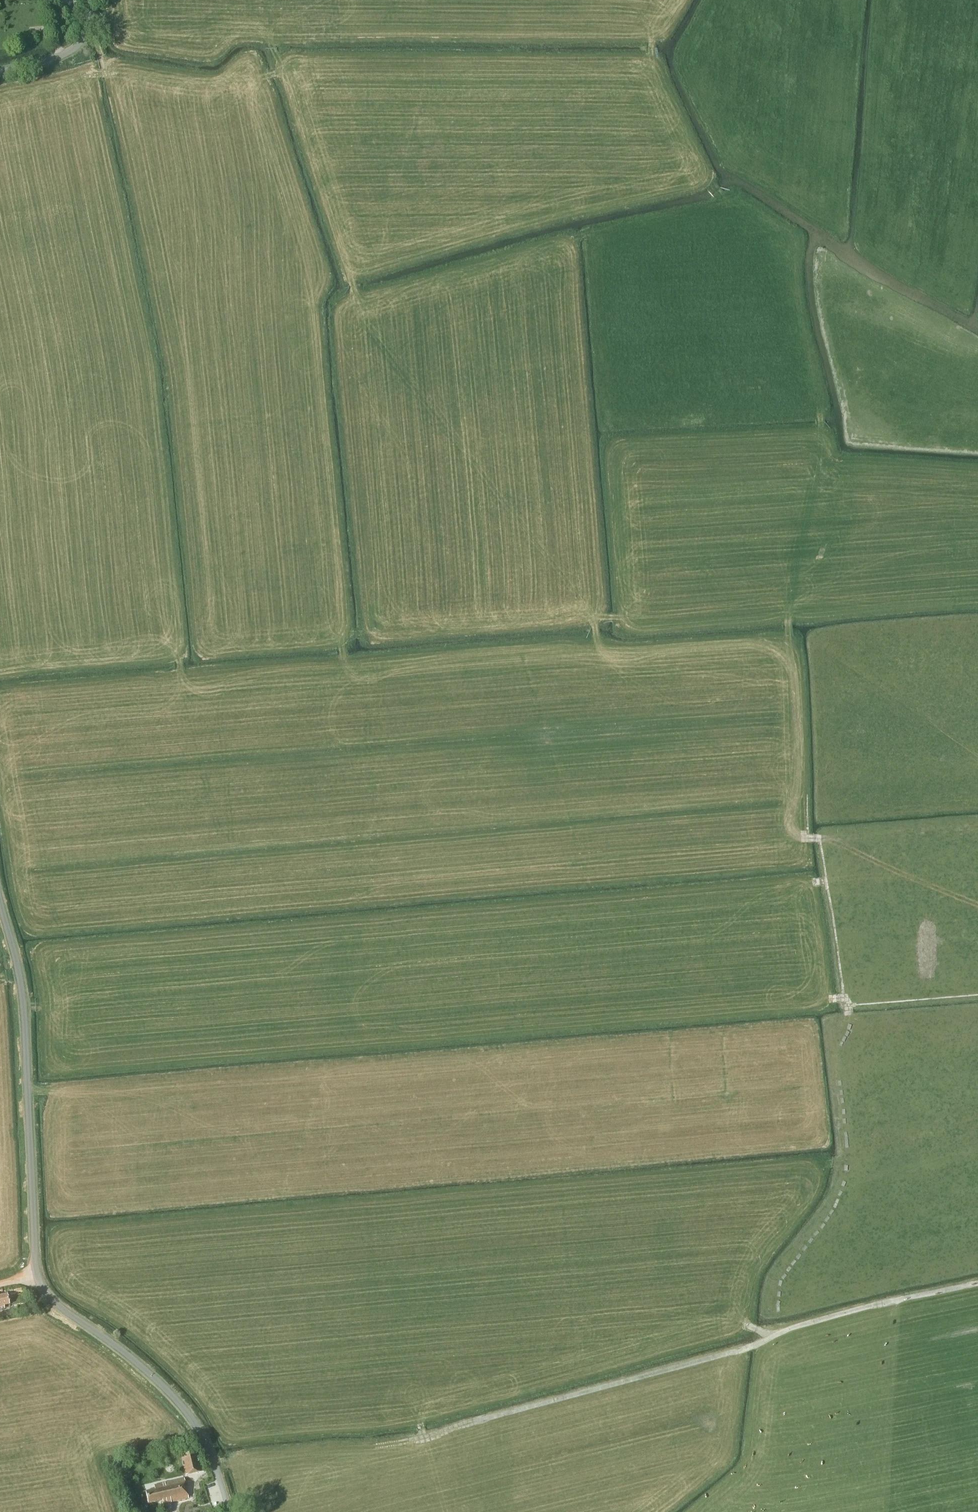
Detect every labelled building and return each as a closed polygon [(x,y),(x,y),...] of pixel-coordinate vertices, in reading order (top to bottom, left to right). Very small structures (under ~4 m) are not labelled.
[(4,1309),(4,1306),(9,1305),(7,1294),(0,1296),(0,1309),(4,1309)] [(201,1471),(196,1448),(180,1452),(185,1475),(201,1471)] [(161,1478),(158,1479),(153,1480),(155,1489),(145,1491),(148,1504),(162,1501),(163,1505),(189,1499),(184,1478),(162,1483),(161,1478)]
